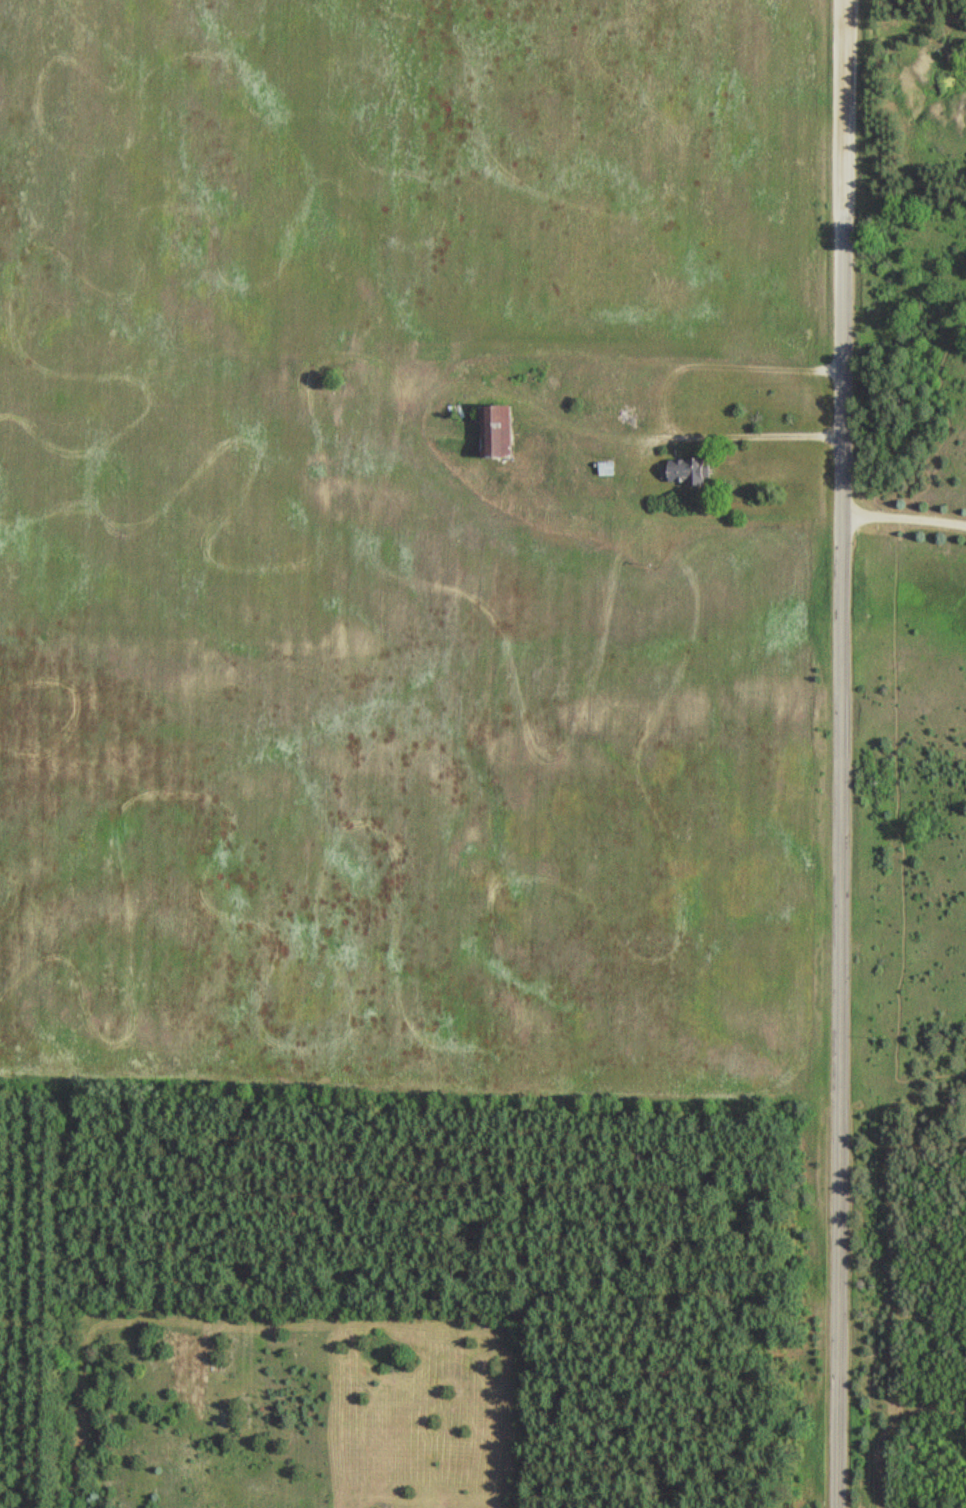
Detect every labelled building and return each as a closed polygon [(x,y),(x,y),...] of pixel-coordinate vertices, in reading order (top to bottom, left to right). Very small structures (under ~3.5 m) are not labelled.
[(516,404),(485,404),(486,456),(516,456),(516,404)] [(664,459),(664,482),(711,481),(711,458),(664,459)] [(601,475),(617,475),(617,461),(601,461),(601,475)]
